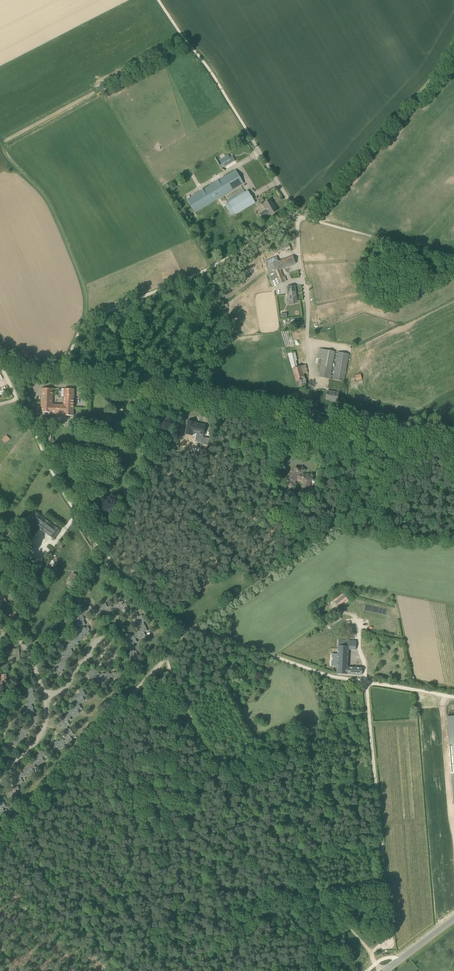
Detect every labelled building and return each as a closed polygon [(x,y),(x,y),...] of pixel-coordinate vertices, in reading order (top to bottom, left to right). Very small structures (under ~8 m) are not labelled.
[(233,157),(230,159),(228,156),(220,160),(222,164),(224,163),(226,167),(235,161),(233,157)] [(244,183),(236,170),(187,199),(195,212),(229,192),(244,183)] [(244,190),(226,201),(235,215),(256,202),(248,190),(245,192),(244,190)] [(266,210),(260,214),(263,219),(278,210),(275,206),(274,206),(270,200),(263,204),(266,210)] [(265,263),(267,266),(274,286),(285,282),(280,269),(296,263),(293,256),(277,262),(275,258),(271,259),(272,260),(265,263)] [(295,286),(287,287),(288,300),(289,300),(290,304),(294,304),(294,303),(294,300),(296,299),(297,299),(295,286)] [(331,375),(335,351),(320,349),(318,358),(322,359),(319,377),(332,379),(344,381),(349,354),(338,352),(333,375),(331,375)] [(288,353),(298,387),(307,384),(303,374),(308,373),(307,365),(298,367),(296,361),(297,360),(295,351),(288,353)] [(51,415),(68,416),(73,416),(74,389),(62,389),(62,396),(64,396),(64,404),(52,404),(53,388),(42,388),(41,412),(51,413),(51,415)] [(337,402),(339,393),(327,391),(326,399),(333,400),(333,401),(337,402)] [(188,421),(186,434),(193,435),(193,432),(197,433),(200,434),(204,434),(205,425),(205,427),(201,426),(202,425),(195,423),(195,422),(188,421)] [(2,439),(4,442),(5,443),(10,439),(6,435),(2,439)] [(200,437),(199,442),(202,443),(201,444),(208,445),(209,438),(203,437),(200,437)] [(302,474),(295,467),(285,479),(286,481),(285,482),(287,483),(290,488),(296,484),(294,482),(297,478),(305,482),(302,487),(307,489),(313,479),(302,474)] [(36,512),(29,521),(34,525),(34,524),(39,528),(45,520),(41,516),(36,512)] [(60,530),(55,526),(55,527),(50,523),(51,523),(45,520),(39,528),(44,532),(49,535),(48,535),(54,539),(60,530)] [(73,573),(71,577),(67,583),(72,586),(76,580),(78,576),(73,573)] [(115,606),(112,607),(114,611),(115,610),(116,612),(120,610),(121,611),(125,609),(125,610),(129,608),(126,603),(122,604),(121,601),(114,604),(115,606)] [(100,608),(97,610),(99,613),(100,612),(101,614),(105,612),(106,613),(110,611),(110,612),(114,611),(112,607),(111,605),(107,607),(106,603),(99,606),(100,608)] [(99,613),(97,610),(96,607),(92,609),(91,605),(84,609),(85,610),(82,612),(84,615),(85,615),(86,617),(90,614),(91,615),(95,613),(95,614),(99,613)] [(80,625),(81,628),(84,627),(84,626),(86,625),(84,620),(85,620),(83,616),(84,615),(82,612),(76,615),(78,618),(75,620),(78,626),(80,625)] [(138,616),(137,613),(131,616),(133,619),(134,618),(136,622),(137,622),(139,626),(141,625),(141,627),(145,625),(143,622),(145,621),(142,615),(138,616)] [(338,614),(330,619),(333,624),(340,619),(338,614)] [(366,621),(365,628),(377,629),(378,621),(366,621)] [(135,635),(134,636),(136,639),(138,637),(139,639),(146,636),(144,632),(148,631),(145,625),(141,627),(142,628),(138,630),(139,631),(134,633),(135,635)] [(76,635),(77,637),(79,641),(82,639),(82,638),(86,636),(85,635),(90,633),(89,631),(90,630),(88,627),(85,628),(84,627),(81,628),(78,630),(80,633),(76,635)] [(128,647),(130,650),(133,648),(135,647),(134,644),(137,642),(136,639),(134,636),(132,636),(131,633),(127,635),(128,636),(126,637),(128,641),(127,642),(129,646),(128,647)] [(68,651),(72,650),(71,649),(75,647),(74,646),(79,643),(78,641),(79,641),(77,637),(75,639),(74,637),(67,641),(69,644),(65,646),(67,650),(68,651)] [(338,674),(361,675),(361,667),(348,667),(349,649),(357,649),(357,642),(340,641),(338,674)] [(11,661),(20,660),(19,648),(7,650),(7,654),(11,654),(11,655),(10,656),(11,661)] [(133,648),(130,650),(130,651),(128,652),(130,656),(129,657),(131,661),(130,662),(131,665),(137,662),(136,659),(139,657),(136,650),(134,651),(133,648)] [(62,664),(66,662),(65,661),(69,659),(68,658),(73,656),(72,654),(73,653),(72,650),(68,651),(67,650),(61,653),(63,656),(59,658),(61,662),(62,664)] [(55,665),(57,668),(53,670),(56,676),(60,674),(59,673),(63,671),(62,670),(67,668),(66,666),(67,665),(66,662),(62,664),(61,662),(55,665)] [(82,672),(85,678),(89,676),(90,680),(97,677),(96,675),(99,673),(98,670),(96,671),(95,669),(91,671),(90,670),(86,671),(86,670),(82,672)] [(111,673),(112,677),(113,679),(117,678),(118,681),(125,678),(124,677),(128,675),(126,672),(125,672),(124,670),(119,672),(119,671),(115,673),(114,672),(111,673)] [(96,675),(97,677),(98,680),(102,679),(103,682),(110,680),(109,678),(112,677),(111,673),(110,674),(109,672),(104,674),(104,673),(100,674),(99,673),(96,675)] [(31,701),(33,704),(36,702),(35,701),(37,699),(34,695),(35,695),(33,691),(34,690),(32,687),(26,690),(28,694),(25,696),(29,702),(31,701)] [(73,701),(75,704),(78,703),(79,704),(85,701),(83,697),(86,695),(83,690),(80,692),(80,693),(77,695),(77,696),(73,699),(74,701),(73,701)] [(29,715),(31,717),(34,715),(34,714),(35,713),(33,709),(34,708),(32,704),(33,704),(31,701),(29,702),(25,704),(27,707),(24,709),(28,715),(29,715)] [(68,714),(70,717),(73,715),(74,717),(80,713),(78,710),(81,708),(79,704),(78,703),(75,704),(75,705),(72,708),(72,709),(68,711),(69,713),(68,714)] [(63,727),(64,728),(67,726),(70,725),(68,721),(71,719),(70,717),(68,714),(65,716),(66,717),(62,719),(62,720),(58,723),(59,725),(58,725),(60,729),(63,727)] [(28,727),(30,730),(33,728),(33,727),(37,724),(36,723),(40,721),(39,719),(40,718),(38,715),(35,717),(34,715),(31,717),(28,719),(30,723),(27,725),(28,727)] [(65,740),(67,743),(73,740),(71,737),(74,735),(70,728),(69,729),(67,726),(64,728),(64,729),(63,731),(65,735),(64,735),(66,739),(65,740)] [(19,738),(21,741),(24,739),(23,738),(27,736),(26,735),(30,732),(29,731),(30,730),(28,727),(26,728),(25,727),(18,731),(20,734),(17,736),(19,738)] [(11,746),(8,748),(11,753),(14,751),(13,750),(17,748),(17,747),(21,744),(20,742),(21,741),(19,738),(16,740),(15,739),(9,742),(11,746)] [(50,743),(54,749),(57,747),(59,750),(65,746),(64,745),(67,743),(65,740),(64,741),(63,739),(59,741),(58,740),(54,742),(54,741),(50,743)] [(33,762),(35,765),(37,763),(38,765),(45,761),(43,758),(46,756),(43,750),(39,752),(40,753),(36,756),(37,757),(33,759),(34,761),(33,762)] [(23,773),(25,776),(28,775),(28,776),(35,773),(33,769),(36,767),(35,765),(33,762),(29,764),(30,765),(26,767),(27,768),(23,771),(24,773),(23,773)] [(11,783),(13,786),(16,784),(17,785),(23,782),(21,778),(25,776),(23,773),(21,771),(18,773),(19,774),(15,776),(16,777),(12,780),(13,782),(11,783)] [(6,795),(8,798),(11,797),(12,798),(18,794),(16,791),(20,789),(17,785),(16,784),(13,786),(14,787),(10,789),(11,790),(6,792),(8,794),(6,795)]
